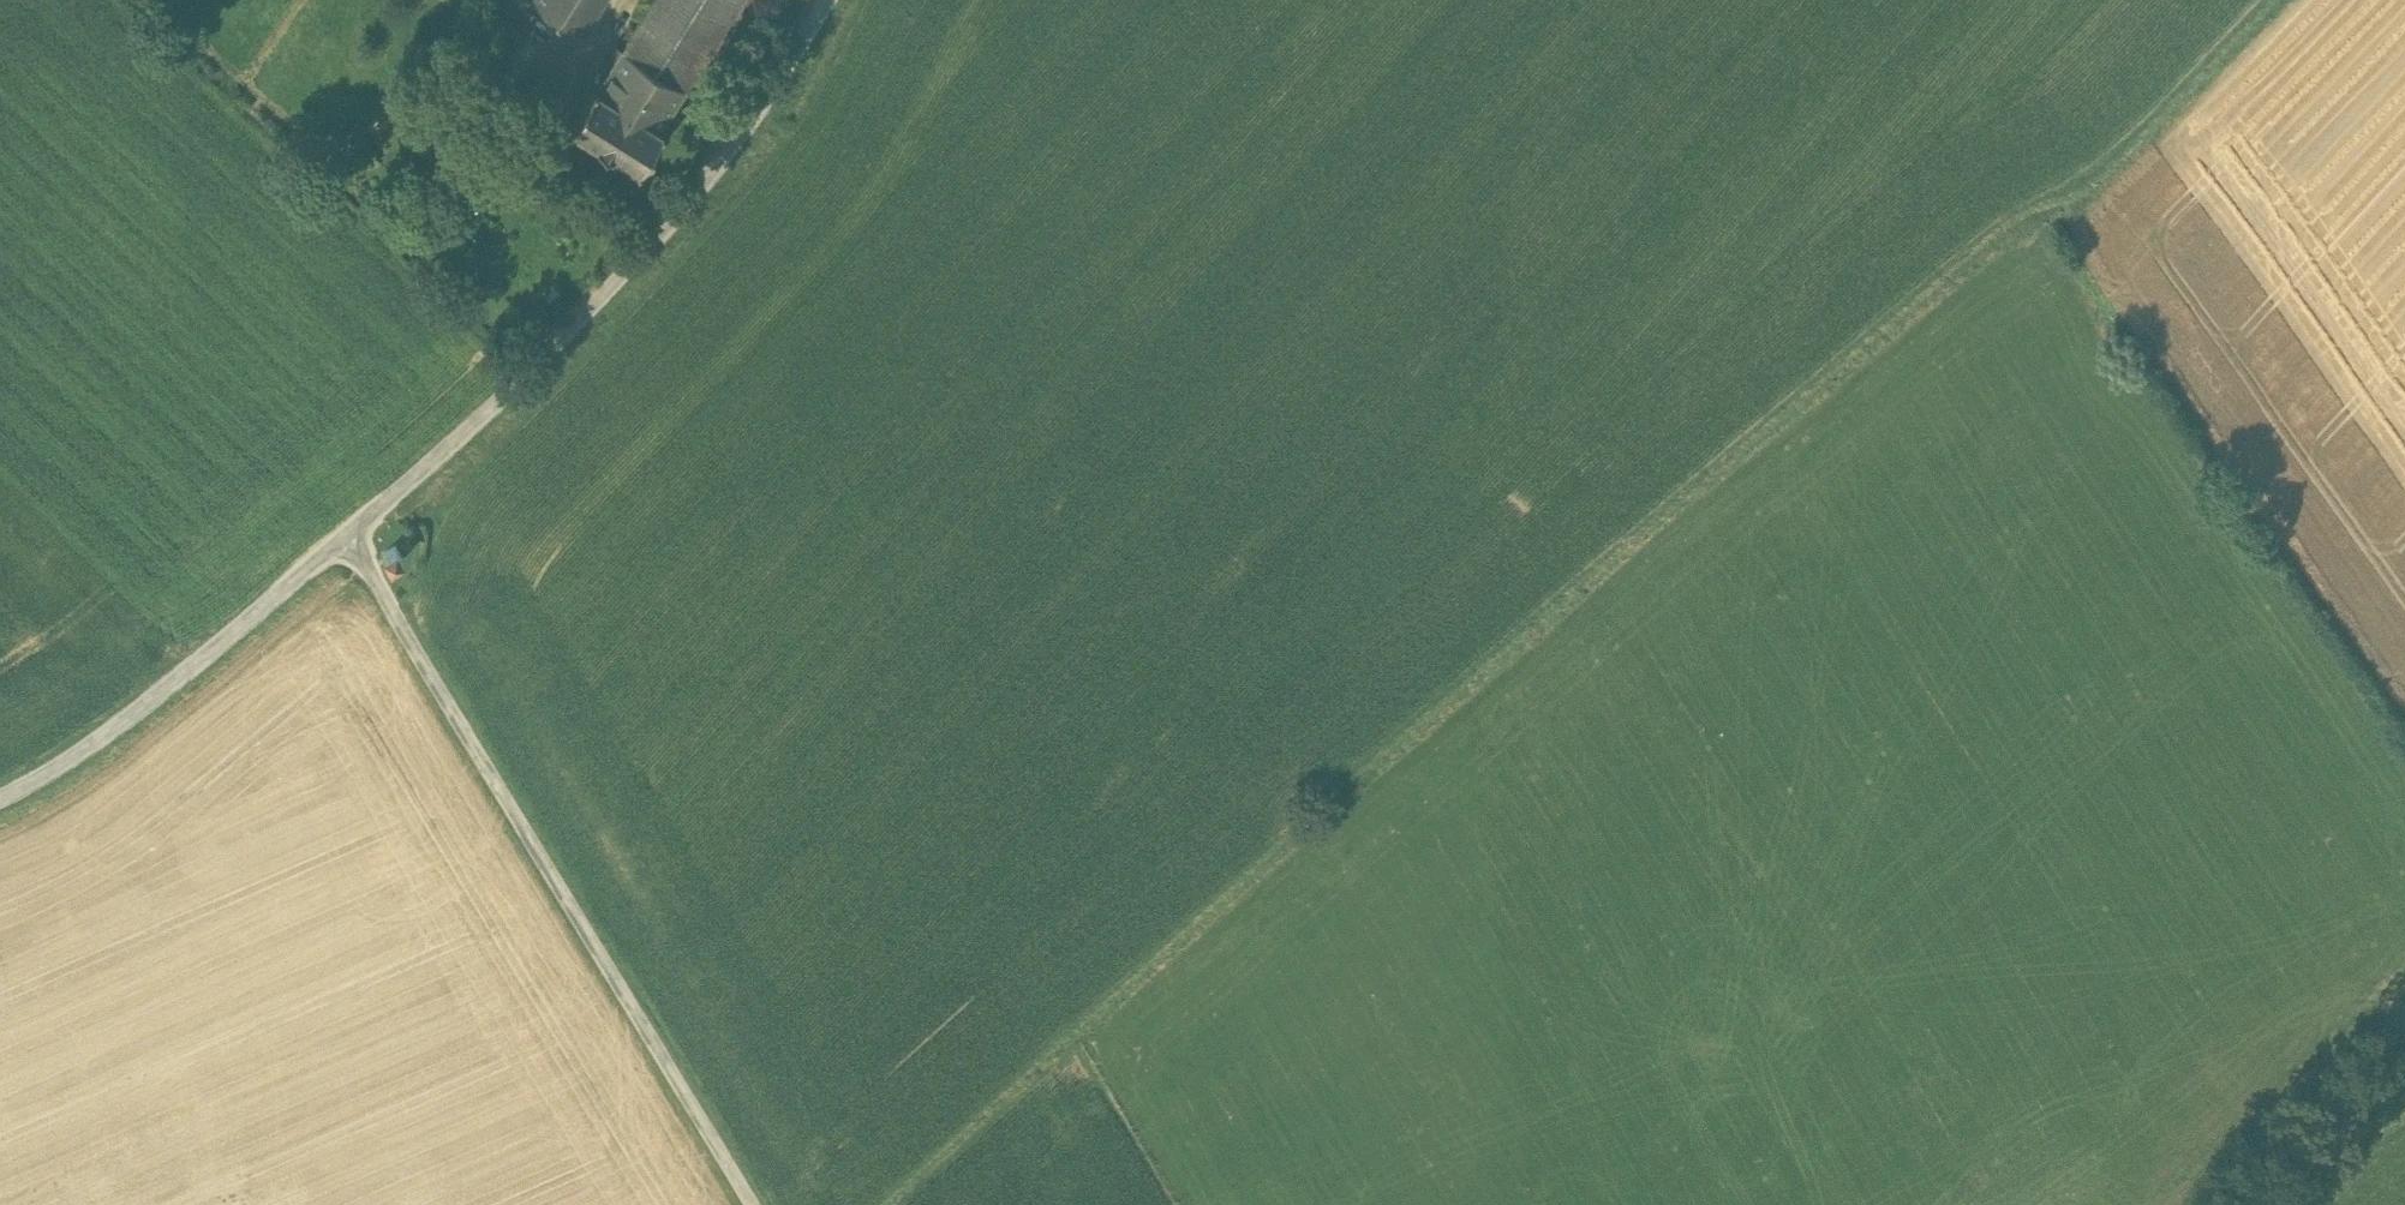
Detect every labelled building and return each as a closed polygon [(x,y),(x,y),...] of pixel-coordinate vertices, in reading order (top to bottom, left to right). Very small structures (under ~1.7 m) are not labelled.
[(529,2),(583,34),(604,0),(530,0),(529,2)] [(622,46),(685,86),(738,0),(651,0),(622,46)] [(685,86),(622,46),(597,86),(594,84),(570,122),(639,166),(663,127),(660,125),(685,86)] [(396,543),(383,551),(391,565),(404,557),(396,543)]
